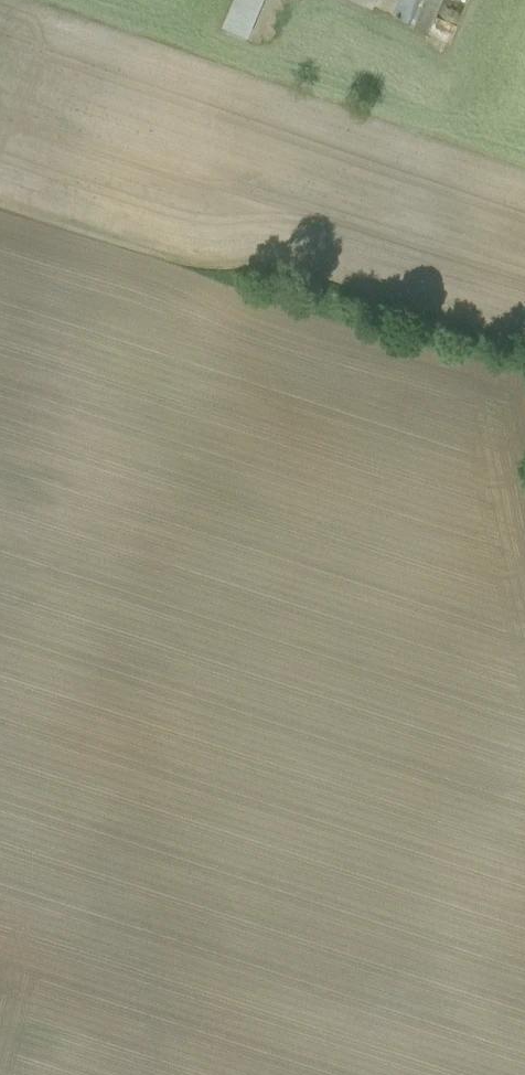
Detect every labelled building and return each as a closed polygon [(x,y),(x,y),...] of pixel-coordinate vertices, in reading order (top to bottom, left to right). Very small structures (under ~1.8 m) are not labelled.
[(224,29),(246,38),(262,0),(236,0),(224,29)] [(394,15),(429,29),(441,0),(400,0),(394,15)]
